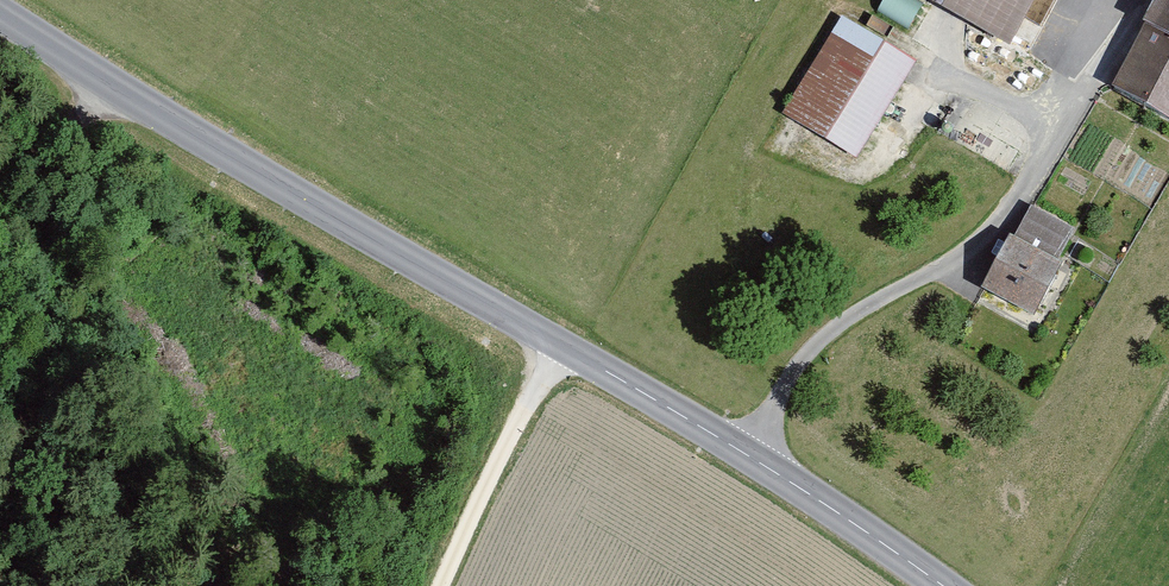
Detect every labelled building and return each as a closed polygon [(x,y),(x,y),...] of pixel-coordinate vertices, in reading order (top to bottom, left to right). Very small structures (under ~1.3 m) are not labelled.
[(1014,43),(1037,0),(933,0),(1014,43)] [(1155,35),(1168,43),(1168,9),(1155,35)] [(1155,35),(1123,92),(1168,117),(1168,43),(1155,35)] [(848,36),(799,120),(860,154),(908,71),(848,36)] [(1036,216),(996,294),(1032,313),(1073,235),(1036,216)]
